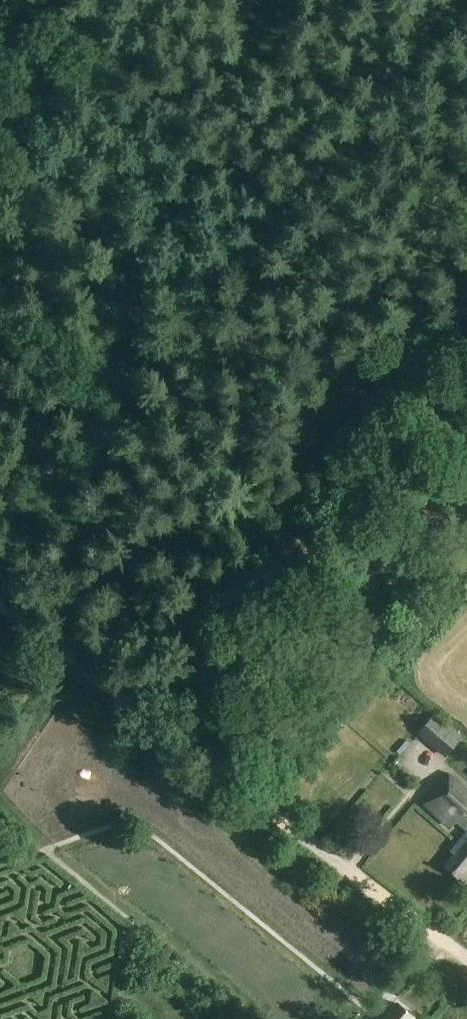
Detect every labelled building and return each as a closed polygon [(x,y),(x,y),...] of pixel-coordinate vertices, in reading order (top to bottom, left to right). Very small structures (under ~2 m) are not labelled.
[(417,732),(445,757),(461,739),(434,714),(417,732)] [(456,822),(466,831),(466,830),(466,819),(462,815),(466,808),(466,788),(448,772),(426,799),(455,823),(456,822)] [(466,879),(466,839),(444,866),(464,883),(466,879)] [(416,1016),(397,1003),(385,1018),(414,1018),(416,1016)]
